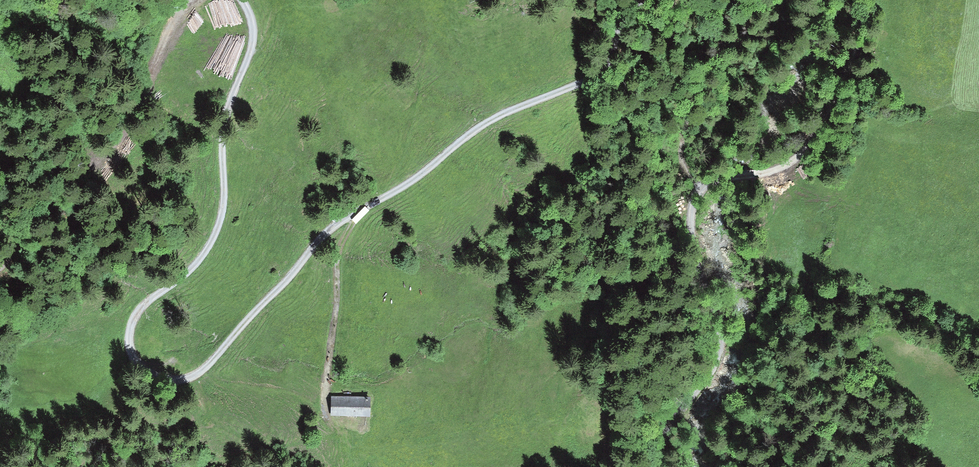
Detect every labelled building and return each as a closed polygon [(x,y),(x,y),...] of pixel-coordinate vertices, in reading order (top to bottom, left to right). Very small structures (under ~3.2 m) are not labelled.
[(239,14),(237,0),(223,0),(224,10),(229,9),(230,16),(239,14)] [(373,395),(330,394),(329,413),(372,415),(373,395)]
